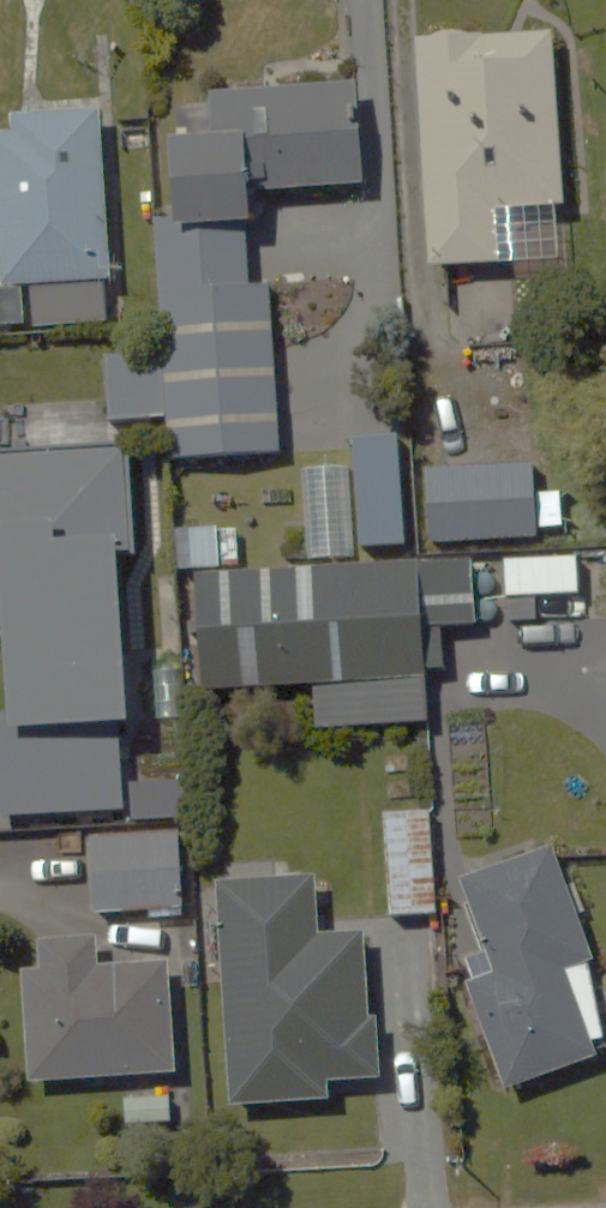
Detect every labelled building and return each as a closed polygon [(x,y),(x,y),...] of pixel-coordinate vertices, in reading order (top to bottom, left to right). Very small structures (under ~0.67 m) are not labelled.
[(558,27),(417,33),(428,258),(500,254),(497,196),(566,193),(558,27)] [(356,174),(350,75),(210,84),(212,124),(170,127),(176,218),(254,213),(252,181),(356,174)] [(0,111),(0,254),(1,276),(109,270),(100,105),(0,111)] [(270,242),(150,250),(163,451),(282,444),(270,242)] [(403,423),(353,425),(358,540),(408,538),(403,423)] [(0,447),(0,695),(6,804),(132,797),(111,441),(0,447)] [(528,453),(427,456),(430,540),(531,536),(528,453)] [(348,463),(306,464),(309,553),(351,552),(348,463)] [(581,549),(498,552),(499,599),(582,597),(581,549)] [(448,557),(190,567),(194,683),(452,674),(448,557)] [(429,807),(381,809),(386,914),(433,912),(429,807)] [(169,832),(88,835),(91,910),(172,907),(169,832)] [(553,844),(457,880),(486,959),(465,967),(508,1083),(605,1047),(605,985),(553,844)] [(300,886),(220,891),(232,1098),(372,1090),(363,930),(303,934),(300,886)] [(157,960),(21,964),(24,1077),(160,1073),(157,960)]
